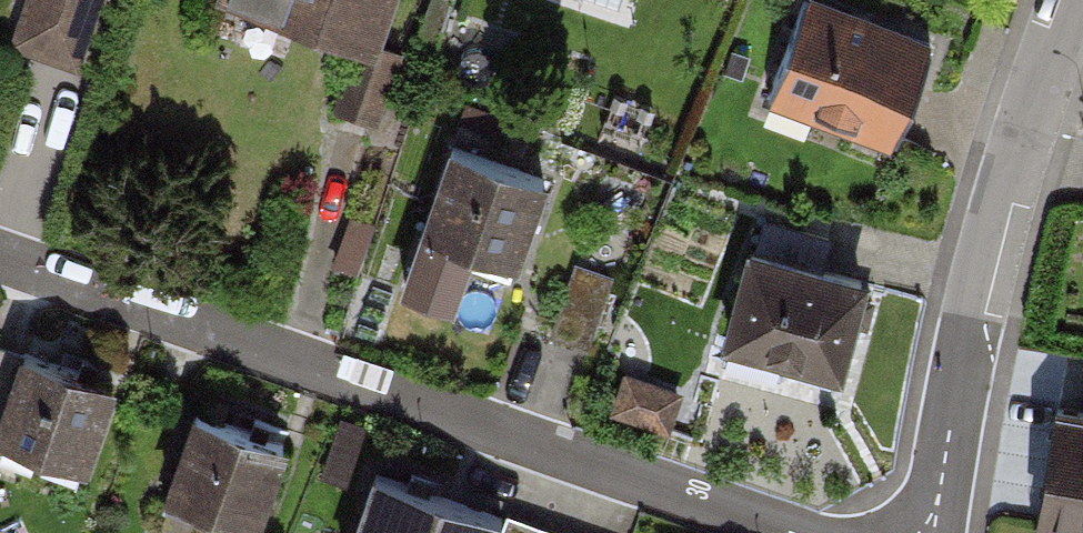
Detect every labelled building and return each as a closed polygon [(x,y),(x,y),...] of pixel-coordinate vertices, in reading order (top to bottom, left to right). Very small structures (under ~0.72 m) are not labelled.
[(8,36),(75,61),(98,0),(21,0),(8,36)] [(350,45),(331,100),(370,114),(392,54),(373,47),(390,0),(225,0),(350,45)] [(932,46),(809,1),(770,107),(894,152),(932,46)] [(543,207),(439,170),(399,283),(503,320),(543,207)] [(857,290),(733,255),(703,358),(828,393),(857,290)] [(19,363),(0,413),(0,447),(105,487),(135,407),(19,363)] [(1058,417),(1045,514),(1082,519),(1082,420),(1058,417)] [(191,428),(162,508),(230,532),(272,532),(296,467),(191,428)] [(370,478),(352,532),(541,532),(370,478)]
